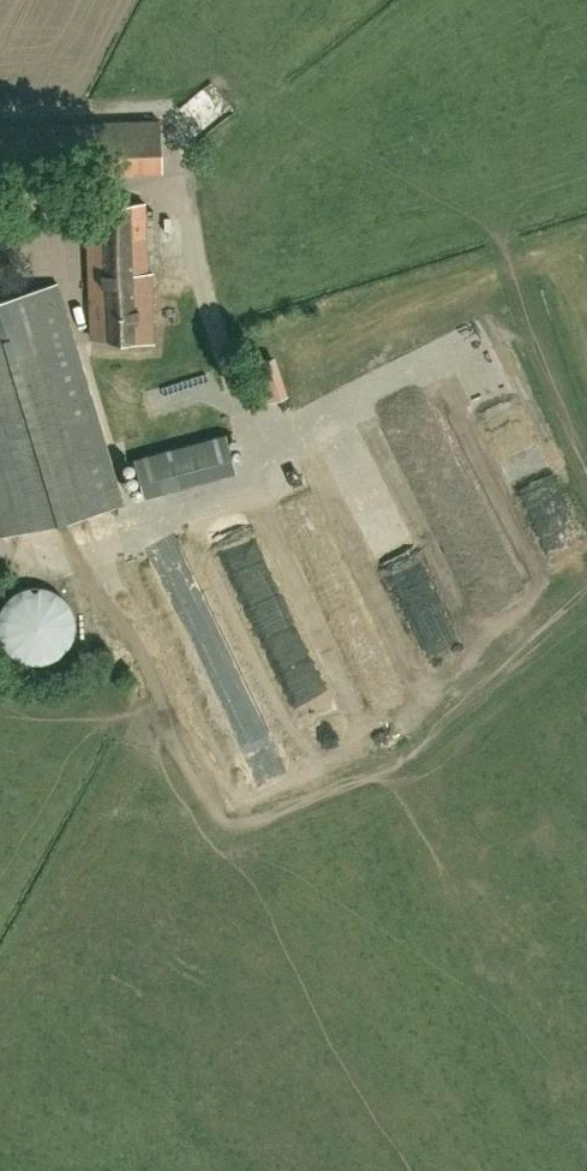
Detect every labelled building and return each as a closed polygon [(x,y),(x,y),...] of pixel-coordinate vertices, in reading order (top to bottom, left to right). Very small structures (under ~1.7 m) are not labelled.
[(65,172),(65,168),(161,165),(159,120),(0,126),(0,175),(65,172)] [(145,203),(86,203),(90,336),(153,340),(151,272),(148,272),(145,203)] [(0,298),(0,535),(1,537),(122,504),(57,283),(0,298)] [(265,405),(292,400),(285,357),(257,362),(265,405)] [(232,436),(142,459),(152,496),(242,472),(232,436)] [(5,647),(14,656),(24,661),(36,663),(48,661),(59,656),(67,647),(73,637),(75,625),(73,613),(67,602),(59,593),(48,588),(36,586),(24,588),(14,593),(5,602),(0,612),(0,637),(5,647)] [(459,620),(420,640),(433,665),(472,644),(459,620)] [(227,688),(261,791),(291,782),(256,678),(227,688)]
